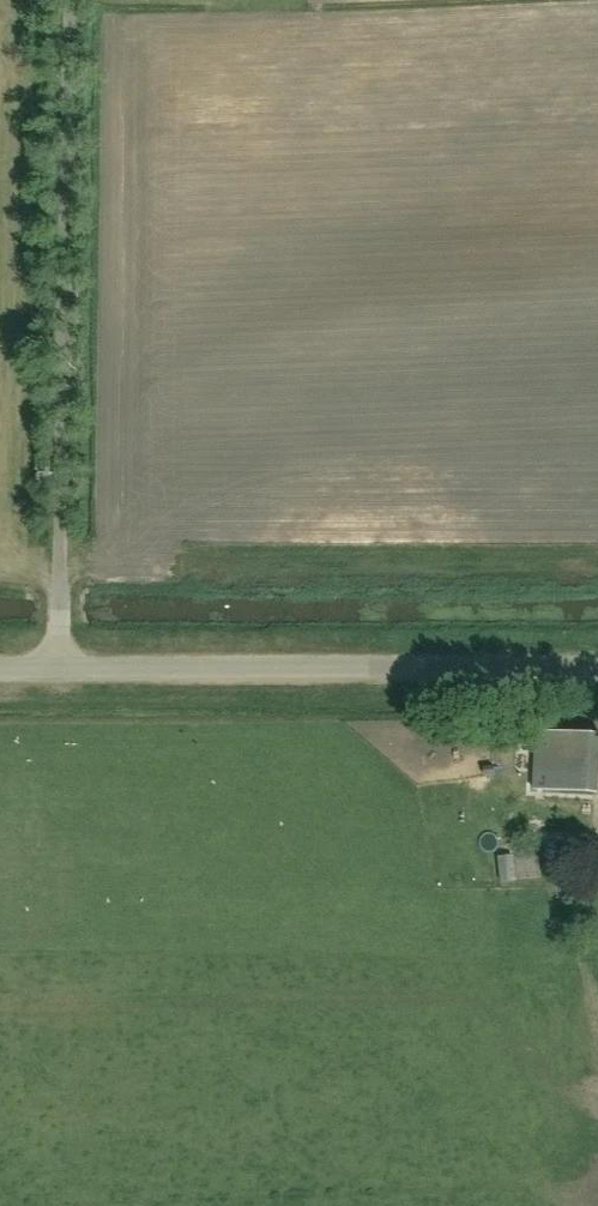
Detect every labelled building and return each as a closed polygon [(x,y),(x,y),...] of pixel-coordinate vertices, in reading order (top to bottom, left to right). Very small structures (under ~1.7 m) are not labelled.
[(597,768),(597,737),(535,734),(532,791),(597,795),(597,768)] [(497,858),(501,884),(517,882),(513,856),(497,858)]
